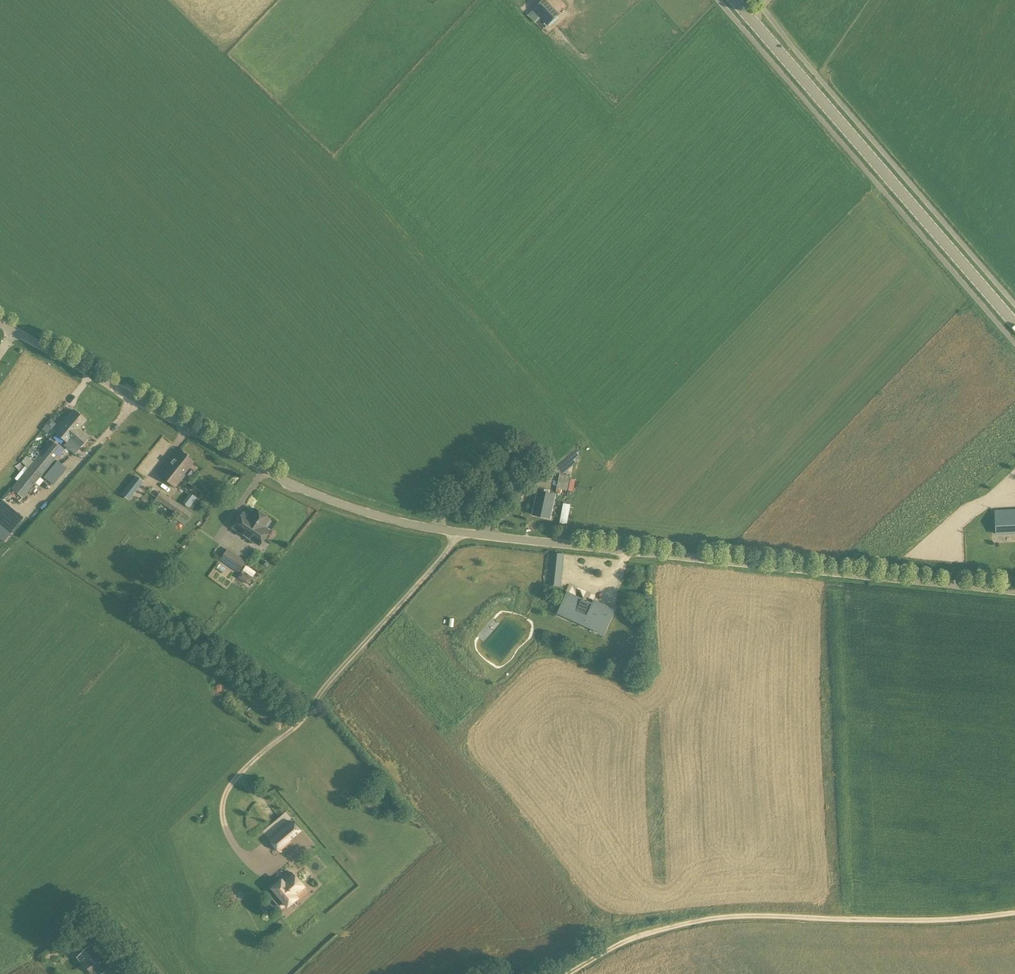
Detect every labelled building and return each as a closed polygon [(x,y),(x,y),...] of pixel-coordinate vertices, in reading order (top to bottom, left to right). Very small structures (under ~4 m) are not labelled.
[(532,9),(547,26),(560,14),(547,0),(542,0),(532,9)] [(74,409),(55,432),(67,442),(70,439),(79,447),(88,436),(79,428),(86,420),(74,409)] [(59,447),(50,440),(11,488),(23,498),(35,483),(32,481),(36,477),(38,479),(57,456),(54,453),(59,447)] [(183,474),(193,461),(179,450),(169,463),(168,462),(158,474),(175,487),(185,475),(183,474)] [(505,460),(509,465),(519,456),(515,451),(505,460)] [(57,460),(46,474),(55,481),(64,471),(59,467),(62,464),(57,460)] [(125,489),(132,495),(143,481),(136,476),(125,489)] [(559,480),(555,495),(565,498),(569,482),(568,482),(559,480)] [(537,491),(533,514),(551,518),(555,495),(554,494),(537,491)] [(189,507),(196,498),(189,493),(182,502),(189,507)] [(0,505),(0,522),(11,532),(25,517),(5,499),(0,505)] [(232,527),(258,545),(268,530),(263,526),(269,518),(254,508),(248,516),(242,512),(232,527)] [(995,510),(997,534),(1014,533),(1014,509),(995,510)] [(4,541),(9,535),(11,533),(0,524),(0,538),(4,541)] [(219,559),(238,572),(246,560),(227,547),(220,558),(219,559)] [(551,552),(548,584),(560,586),(564,554),(551,552)] [(611,612),(592,603),(587,601),(587,602),(581,599),(580,602),(567,596),(562,609),(578,617),(577,619),(586,624),(587,621),(603,628),(611,612)] [(619,606),(617,610),(633,617),(635,613),(619,606)] [(293,821),(269,841),(277,851),(301,831),(293,821)] [(278,905),(282,901),(286,906),(306,889),(291,872),(271,888),(275,892),(271,896),(278,905)] [(90,973),(98,973),(111,963),(106,957),(108,956),(104,950),(102,952),(94,942),(75,957),(82,965),(83,964),(90,972),(89,973),(90,973)]
